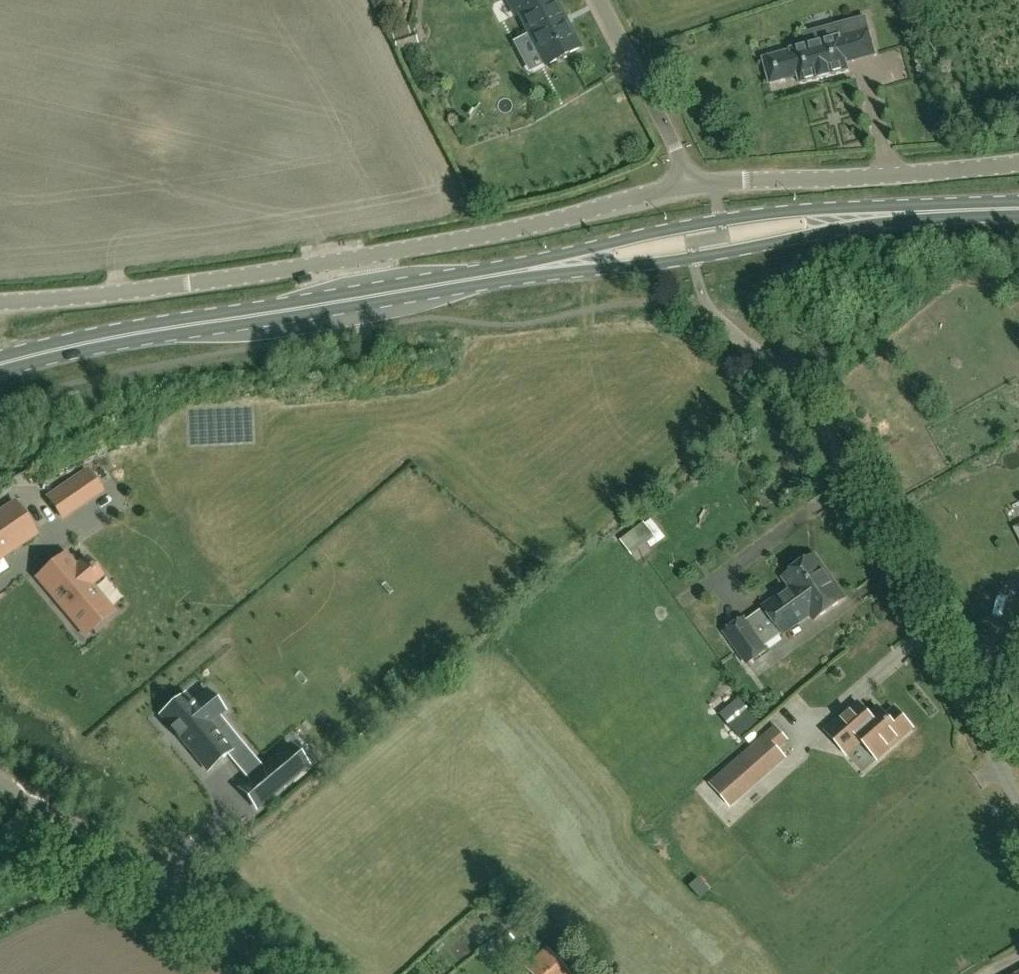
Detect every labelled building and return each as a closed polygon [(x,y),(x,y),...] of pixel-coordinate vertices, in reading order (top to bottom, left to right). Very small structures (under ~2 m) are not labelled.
[(516,16),(519,14),(546,66),(580,49),(555,0),(508,0),(516,16)] [(763,59),(770,84),(799,77),(801,85),(849,72),(847,64),(876,56),(866,18),(836,26),(839,37),(791,50),(792,51),(763,59)] [(875,311),(871,307),(865,312),(869,316),(875,311)] [(102,492),(87,470),(67,484),(82,506),(102,492)] [(0,513),(0,559),(37,534),(15,502),(0,513)] [(653,532),(644,521),(621,539),(629,550),(653,532)] [(787,594),(766,610),(783,634),(810,614),(815,620),(845,599),(814,556),(783,577),(791,588),(786,592),(787,594)] [(108,610),(89,588),(100,579),(94,571),(95,571),(92,567),(91,567),(85,560),(74,569),(64,558),(41,577),(55,593),(54,594),(62,602),(66,607),(63,609),(73,621),(76,619),(85,630),(108,610)] [(747,623),(744,619),(725,632),(748,664),(767,651),(764,647),(747,623)] [(1006,688),(1015,705),(1018,703),(1018,681),(1006,688)] [(205,727),(224,711),(207,691),(192,704),(185,695),(172,706),(176,710),(165,719),(172,728),(170,730),(170,731),(171,730),(178,739),(177,739),(178,740),(181,738),(205,767),(216,758),(219,762),(227,755),(205,727)] [(858,704),(826,731),(846,754),(862,741),(877,759),(912,729),(895,709),(886,717),(878,708),(869,716),(858,704)] [(738,736),(757,721),(748,709),(729,724),(738,736)] [(775,728),(711,784),(727,803),(782,755),(776,749),(786,740),(775,728)] [(274,794),(308,766),(291,746),(257,774),(240,789),(256,808),(274,794)] [(530,973),(571,973),(546,947),(524,967),(530,973)]
